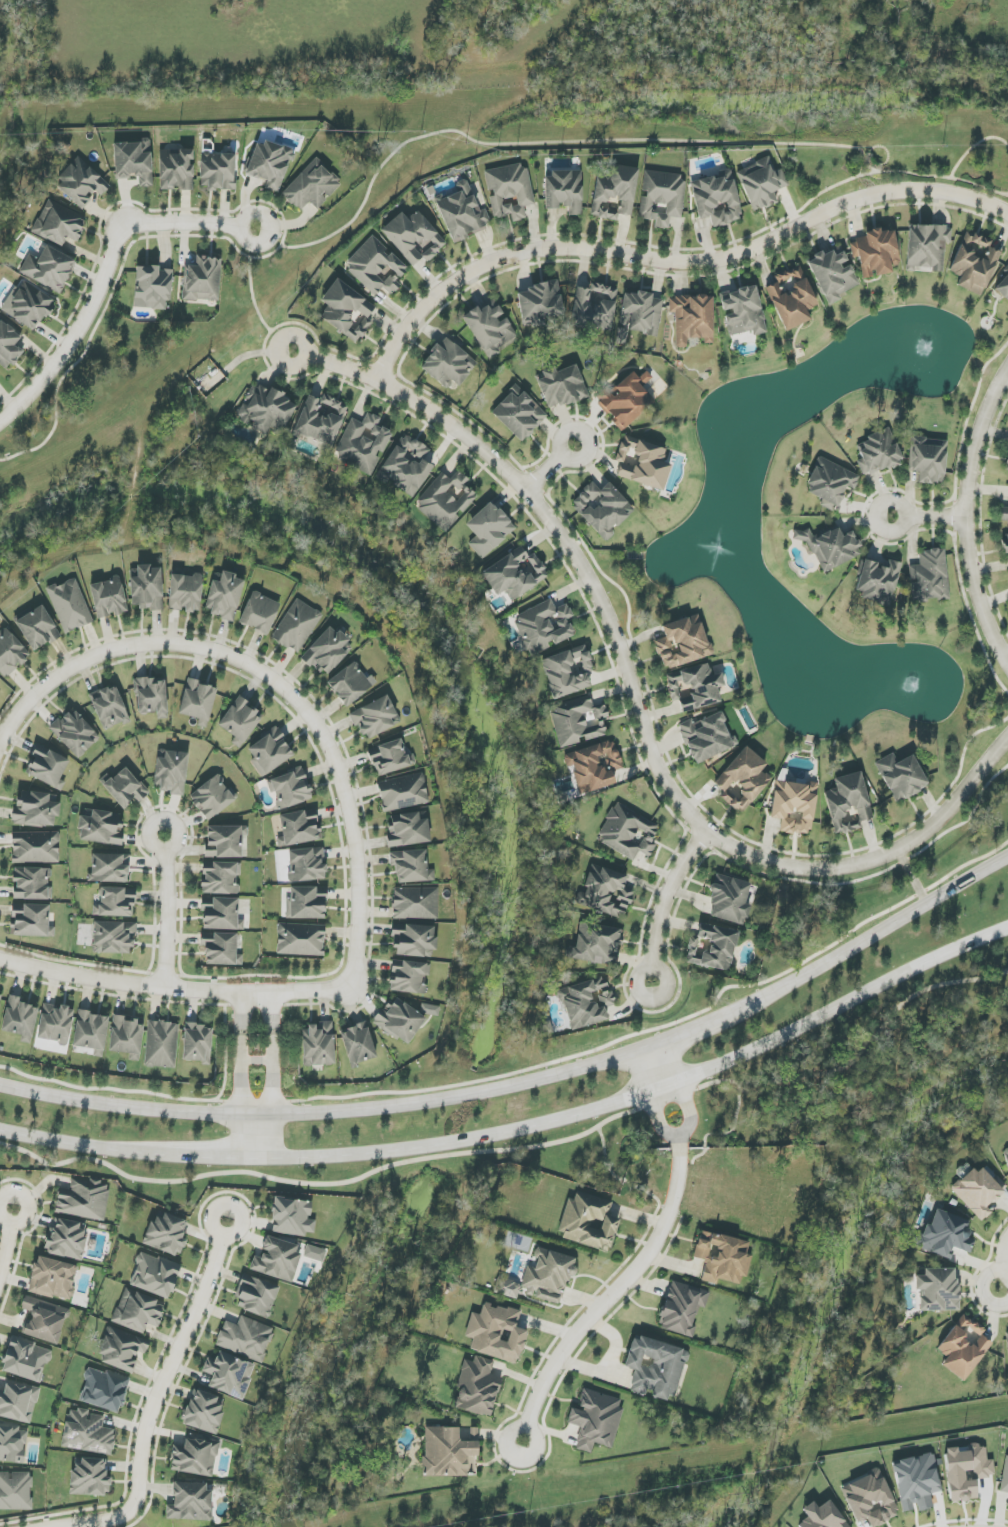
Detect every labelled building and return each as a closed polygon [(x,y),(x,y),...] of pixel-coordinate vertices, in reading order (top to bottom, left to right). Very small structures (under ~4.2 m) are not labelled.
[(280,193),(293,151),(257,139),(246,175),(267,182),(265,189),(280,193)] [(114,143),(115,179),(138,178),(138,188),(153,187),(151,141),(114,143)] [(193,189),(192,159),(193,159),(193,150),(179,150),(179,152),(159,152),(160,190),(193,189)] [(235,154),(201,153),(200,189),(234,190),(235,154)] [(736,171),(753,212),(777,202),(773,192),(789,186),(782,169),(775,172),(769,157),(736,171)] [(89,197),(95,190),(101,196),(111,186),(79,158),(54,185),(82,210),(92,199),(89,197)] [(328,199),(342,184),(315,158),(281,194),(300,212),(309,202),(317,210),(328,199)] [(526,163),(484,170),(488,194),(489,194),(494,218),(511,215),(512,222),(526,219),(524,207),(534,205),(526,163)] [(638,168),(610,165),(610,171),(596,170),(591,217),(618,220),(618,215),(633,217),(638,168)] [(698,220),(711,217),(713,227),(742,221),(732,169),(720,171),(721,176),(690,182),(698,220)] [(685,175),(645,170),(642,193),(639,219),(655,221),(655,228),(669,230),(670,217),(681,218),(685,175)] [(582,215),(582,172),(545,172),(545,209),(559,209),(559,206),(568,206),(568,216),(582,215)] [(480,211),(466,179),(455,183),(458,191),(435,200),(453,243),(492,226),(485,209),(480,211)] [(88,218),(47,200),(32,233),(63,247),(67,238),(77,242),(88,218)] [(413,266),(423,257),(427,262),(447,244),(417,211),(408,219),(401,212),(381,231),(413,266)] [(908,226),(907,268),(943,269),(944,243),(951,243),(952,227),(908,226)] [(894,228),(864,233),(865,239),(849,241),(852,259),(859,258),(862,278),(893,273),(891,266),(900,264),(894,228)] [(983,297),(1000,251),(989,247),(992,241),(965,230),(949,272),(961,276),(957,287),(983,297)] [(344,268),(375,296),(382,287),(391,296),(401,285),(396,281),(408,268),(373,236),(344,268)] [(19,275),(62,293),(77,260),(45,246),(40,259),(28,254),(19,275)] [(859,286),(849,263),(848,263),(841,246),(822,254),(822,252),(806,259),(827,306),(841,300),(839,294),(859,286)] [(219,301),(221,258),(196,256),(196,266),(184,265),(182,300),(219,301)] [(784,332),(811,320),(806,310),(818,305),(800,265),(774,276),(777,282),(765,288),(784,332)] [(1007,302),(1007,265),(1003,271),(1007,274),(993,290),(1007,302)] [(134,308),(166,309),(166,301),(172,301),(173,269),(136,267),(134,308)] [(376,307),(337,278),(320,301),(328,306),(320,318),(357,344),(372,324),(367,320),(376,307)] [(37,332),(55,299),(20,280),(2,312),(37,332)] [(517,288),(523,328),(545,325),(544,318),(564,316),(559,283),(517,288)] [(611,332),(617,287),(591,283),(590,289),(575,287),(570,326),(611,332)] [(729,336),(752,331),(753,336),(766,333),(756,286),(719,294),(723,313),(724,313),(729,336)] [(663,300),(652,298),(653,294),(638,291),(637,295),(624,293),(616,343),(626,345),(629,330),(647,333),(647,335),(657,337),(663,300)] [(713,296),(669,296),(669,313),(676,313),(676,347),(687,347),(687,338),(704,338),(704,343),(713,343),(713,296)] [(462,316),(486,357),(518,338),(505,316),(504,316),(496,301),(480,311),(478,307),(462,316)] [(9,370),(24,351),(16,345),(23,336),(0,319),(0,364),(9,370)] [(478,364),(446,336),(420,366),(447,390),(454,382),(459,386),(478,364)] [(556,371),(554,367),(537,372),(549,410),(588,397),(578,365),(556,371)] [(633,371),(609,392),(604,387),(593,397),(622,430),(655,401),(642,387),(653,378),(647,371),(638,378),(633,371)] [(297,401),(252,383),(237,420),(268,433),(271,427),(284,432),(297,401)] [(491,412),(522,443),(548,416),(517,386),(491,412)] [(309,395),(293,431),(331,447),(348,405),(323,395),(321,400),(309,395)] [(352,419),(333,458),(371,475),(381,453),(382,453),(392,432),(378,425),(381,418),(367,412),(362,423),(352,419)] [(856,445),(861,459),(857,461),(863,477),(902,462),(889,427),(865,436),(867,441),(856,445)] [(413,498),(439,456),(403,434),(377,476),(413,498)] [(664,491),(671,466),(663,463),(667,449),(623,436),(616,461),(621,463),(617,477),(664,491)] [(947,440),(910,438),(909,471),(919,471),(918,482),(944,484),(947,440)] [(860,476),(820,457),(805,491),(823,499),(820,505),(835,512),(847,487),(854,490),(860,476)] [(414,507),(447,533),(477,496),(465,485),(469,480),(458,470),(450,480),(442,473),(414,507)] [(635,509),(608,482),(600,490),(592,482),(570,504),(607,541),(616,533),(613,531),(635,509)] [(465,524),(476,537),(468,544),(482,559),(516,529),(491,501),(465,524)] [(1001,507),(1000,522),(1007,522),(1007,508),(1001,507)] [(822,573),(863,555),(853,531),(842,536),(838,527),(814,538),(809,527),(793,534),(797,542),(806,538),(822,573)] [(550,577),(535,553),(528,557),(522,546),(481,572),(496,596),(505,590),(512,601),(550,577)] [(945,549),(919,551),(920,565),(909,566),(910,581),(911,581),(912,602),(948,600),(945,549)] [(901,563),(888,560),(887,566),(864,560),(855,598),(890,606),(901,563)] [(163,609),(161,566),(137,567),(137,577),(130,578),(131,610),(163,609)] [(243,580),(235,578),(236,574),(222,571),(220,582),(212,580),(205,613),(235,620),(243,580)] [(169,609),(185,610),(185,611),(200,612),(202,576),(170,574),(169,609)] [(93,623),(76,578),(47,589),(65,634),(93,623)] [(128,613),(120,578),(90,584),(97,619),(114,615),(114,616),(128,613)] [(267,635),(281,603),(252,591),(239,623),(267,635)] [(298,654),(323,614),(296,598),(272,638),(298,654)] [(512,618),(530,657),(552,647),(552,646),(575,635),(568,619),(574,617),(567,604),(556,609),(551,600),(512,618)] [(31,652),(60,638),(45,606),(16,619),(31,652)] [(664,670),(712,655),(699,614),(662,626),(665,638),(655,641),(664,670)] [(324,677),(354,648),(332,626),(302,655),(324,677)] [(7,629),(0,635),(0,671),(5,677),(31,656),(7,629)] [(591,686),(586,671),(594,668),(586,644),(540,660),(554,699),(591,686)] [(344,707),(373,688),(355,662),(327,681),(344,707)] [(721,704),(717,688),(725,686),(722,673),(711,676),(709,664),(666,673),(671,701),(679,700),(682,712),(721,704)] [(137,714),(157,713),(157,719),(167,719),(166,678),(136,679),(137,714)] [(178,714),(199,719),(197,726),(207,728),(217,689),(199,684),(199,681),(188,678),(178,714)] [(130,721),(116,685),(90,695),(103,731),(130,721)] [(349,714),(355,727),(358,725),(366,740),(401,723),(388,695),(349,714)] [(559,748),(580,743),(579,741),(608,735),(604,720),(609,719),(606,704),(593,706),(591,697),(550,706),(559,748)] [(220,727),(236,736),(232,743),(243,749),(262,713),(235,699),(220,727)] [(79,759),(101,736),(71,709),(50,731),(79,759)] [(695,764),(739,745),(734,734),(730,736),(720,712),(693,724),(691,719),(677,725),(695,764)] [(251,761),(262,777),(295,755),(276,728),(247,748),(255,759),(251,761)] [(368,750),(377,777),(416,764),(413,754),(406,756),(401,739),(368,750)] [(580,795),(615,784),(612,772),(623,768),(614,739),(563,755),(567,768),(571,767),(580,795)] [(61,780),(69,759),(36,745),(24,775),(62,790),(66,782),(61,780)] [(721,797),(741,815),(772,779),(762,770),(766,764),(745,746),(714,783),(724,792),(721,797)] [(157,757),(153,790),(184,794),(188,754),(165,751),(164,758),(157,757)] [(913,755),(897,762),(893,754),(875,762),(894,803),(928,787),(913,755)] [(148,795),(128,767),(111,779),(108,774),(100,780),(122,809),(136,799),(138,803),(148,795)] [(269,779),(278,809),(313,799),(304,769),(269,779)] [(384,813),(430,802),(423,772),(377,782),(384,813)] [(873,818),(861,772),(833,779),(836,789),(824,792),(835,835),(862,828),(860,821),(873,818)] [(207,821),(237,800),(219,774),(189,796),(207,821)] [(770,818),(781,820),(780,832),(811,836),(817,786),(775,780),(770,818)] [(60,803),(49,802),(50,795),(16,792),(13,824),(54,828),(55,816),(59,817),(60,803)] [(596,841),(634,861),(639,851),(650,857),(657,844),(652,841),(660,827),(617,803),(596,841)] [(279,815),(283,837),(277,838),(279,847),(322,840),(317,809),(279,815)] [(80,840),(121,846),(124,821),(112,820),(112,815),(80,811),(78,831),(81,831),(80,840)] [(430,843),(428,817),(420,818),(419,813),(391,815),(392,827),(387,827),(389,847),(430,843)] [(248,826),(206,827),(206,858),(243,857),(243,855),(245,855),(245,836),(248,836),(248,826)] [(12,863),(60,863),(59,832),(12,833),(12,863)] [(327,880),(326,865),(324,865),(323,848),(288,850),(290,882),(327,880)] [(389,852),(390,866),(396,866),(396,883),(435,881),(434,869),(427,870),(426,850),(389,852)] [(129,883),(130,855),(91,854),(90,882),(129,883)] [(202,894),(238,894),(238,876),(241,876),(241,863),(213,863),(213,869),(204,869),(204,883),(202,883),(202,894)] [(628,876),(591,864),(584,886),(583,886),(576,904),(625,920),(635,890),(624,887),(628,876)] [(15,900),(51,899),(51,868),(13,868),(13,882),(14,882),(15,900)] [(750,883),(717,874),(706,915),(745,926),(750,905),(745,904),(750,883)] [(100,905),(93,905),(93,916),(134,917),(135,889),(101,887),(100,905)] [(327,887),(290,887),(290,898),(287,898),(286,919),(327,919),(327,887)] [(393,919),(439,919),(438,887),(393,888),(393,919)] [(55,937),(55,927),(49,927),(49,905),(12,905),(11,936),(55,937)] [(137,936),(137,923),(94,922),(93,953),(132,954),(133,936),(137,936)] [(569,960),(618,965),(621,928),(578,923),(576,948),(570,948),(569,960)] [(326,925),(278,924),(277,954),(324,956),(326,925)] [(393,956),(434,958),(436,926),(394,924),(393,956)] [(686,963),(731,971),(738,931),(700,924),(697,937),(691,936),(686,963)] [(242,965),(242,955),(236,955),(237,934),(200,933),(200,945),(205,945),(205,965),(242,965)] [(428,963),(393,961),(392,977),(390,977),(389,992),(426,994),(428,963)] [(569,1031),(608,1021),(605,1008),(616,1005),(612,990),(609,991),(606,977),(559,989),(569,1031)] [(2,1032),(21,1035),(20,1042),(32,1044),(38,1007),(19,1004),(20,997),(8,995),(2,1032)] [(372,1023),(408,1046),(426,1018),(396,998),(390,1007),(385,1003),(372,1023)] [(38,1040),(69,1043),(73,1008),(57,1006),(42,1004),(38,1040)] [(421,1013),(439,1015),(440,1006),(422,1004),(421,1013)] [(73,1047),(105,1050),(108,1015),(77,1012),(73,1047)] [(109,1051),(130,1053),(129,1060),(139,1061),(144,1021),(113,1017),(109,1051)] [(179,1024),(148,1021),(144,1066),(175,1069),(179,1024)] [(377,1058),(367,1023),(340,1031),(351,1066),(377,1058)] [(302,1025),(303,1066),(334,1065),(333,1024),(302,1025)] [(184,1061),(202,1061),(202,1065),(211,1065),(211,1025),(184,1025),(184,1061)] [(981,1222),(991,1212),(987,1207),(1004,1192),(979,1165),(951,1190),(981,1222)] [(104,1221),(110,1183),(72,1177),(70,1192),(59,1190),(55,1213),(104,1221)] [(613,1202),(576,1192),(574,1200),(568,1198),(557,1237),(610,1251),(619,1219),(609,1216),(613,1202)] [(312,1201),(274,1198),(271,1233),(306,1236),(306,1232),(315,1233),(316,1220),(310,1220),(312,1201)] [(970,1221),(935,1209),(930,1226),(922,1224),(915,1247),(950,1259),(953,1248),(970,1253),(974,1240),(965,1237),(970,1221)] [(143,1244),(180,1258),(186,1240),(180,1238),(187,1222),(164,1213),(162,1219),(153,1216),(143,1244)] [(83,1261),(88,1231),(79,1229),(80,1223),(53,1218),(46,1254),(83,1261)] [(749,1242),(700,1231),(694,1258),(706,1261),(702,1281),(718,1285),(719,1279),(743,1285),(750,1255),(747,1255),(749,1242)] [(249,1271),(291,1283),(302,1246),(266,1236),(262,1250),(265,1250),(262,1259),(254,1256),(249,1271)] [(304,1258),(324,1262),(327,1249),(306,1245),(304,1258)] [(564,1303),(575,1257),(538,1248),(533,1267),(526,1265),(522,1282),(497,1276),(493,1293),(518,1299),(519,1293),(564,1303)] [(129,1285),(169,1300),(181,1266),(141,1252),(129,1285)] [(28,1292),(71,1301),(79,1266),(36,1256),(28,1292)] [(921,1311),(958,1311),(957,1268),(924,1269),(924,1276),(915,1276),(915,1291),(921,1291),(921,1311)] [(269,1319),(279,1287),(244,1275),(233,1306),(269,1319)] [(694,1336),(696,1325),(693,1325),(697,1306),(706,1309),(710,1291),(669,1282),(659,1328),(694,1336)] [(144,1333),(147,1324),(158,1328),(166,1302),(123,1289),(113,1323),(144,1333)] [(24,1335),(57,1345),(69,1309),(25,1296),(21,1309),(32,1312),(24,1335)] [(465,1337),(473,1339),(469,1351),(518,1364),(527,1330),(516,1327),(520,1312),(484,1302),(480,1315),(471,1312),(465,1337)] [(963,1382),(992,1344),(980,1335),(984,1329),(963,1314),(937,1349),(947,1357),(941,1365),(963,1382)] [(275,1328),(241,1316),(238,1325),(224,1321),(216,1346),(262,1362),(275,1328)] [(150,1341),(109,1327),(97,1361),(133,1374),(138,1361),(134,1360),(137,1352),(146,1355),(150,1341)] [(625,1368),(635,1370),(630,1391),(649,1396),(649,1397),(674,1403),(687,1349),(633,1336),(625,1368)] [(1,1371),(41,1384),(52,1349),(11,1337),(1,1371)] [(243,1400),(255,1365),(218,1352),(215,1361),(207,1358),(202,1372),(213,1376),(209,1388),(243,1400)] [(491,1417),(501,1378),(491,1375),(494,1361),(474,1356),(473,1362),(465,1360),(453,1408),(491,1417)] [(129,1378),(88,1367),(79,1402),(120,1413),(129,1378)] [(39,1389),(6,1382),(4,1391),(0,1390),(0,1417),(32,1424),(39,1389)] [(621,1399),(584,1389),(578,1409),(572,1407),(567,1424),(581,1427),(575,1449),(591,1453),(594,1444),(612,1448),(623,1409),(619,1407),(621,1399)] [(217,1434),(226,1399),(191,1391),(182,1425),(217,1434)] [(62,1448),(112,1455),(115,1430),(103,1428),(105,1417),(89,1414),(90,1411),(68,1408),(62,1448)] [(25,1463),(26,1431),(20,1431),(20,1427),(0,1426),(0,1462),(25,1463)] [(459,1428),(424,1427),(424,1476),(477,1476),(478,1428),(471,1428),(471,1441),(459,1441),(459,1428)] [(214,1477),(219,1443),(185,1438),(184,1447),(173,1446),(170,1471),(214,1477)] [(980,1499),(977,1479),(995,1477),(993,1460),(987,1460),(985,1445),(957,1448),(957,1447),(943,1449),(950,1503),(980,1499)] [(902,1513),(916,1509),(917,1512),(933,1508),(930,1494),(942,1491),(933,1453),(891,1463),(902,1513)] [(105,1459),(81,1458),(81,1464),(71,1463),(70,1494),(110,1496),(111,1477),(105,1477),(105,1459)] [(867,1519),(871,1526),(874,1526),(899,1516),(880,1470),(840,1487),(856,1524),(867,1519)] [(31,1473),(10,1473),(10,1472),(0,1472),(0,1510),(32,1510),(31,1473)] [(211,1521),(212,1491),(206,1490),(207,1483),(174,1482),(173,1506),(166,1505),(166,1519),(211,1521)] [(830,1499),(818,1508),(814,1501),(802,1509),(808,1518),(798,1524),(800,1526),(849,1526),(830,1499)]
